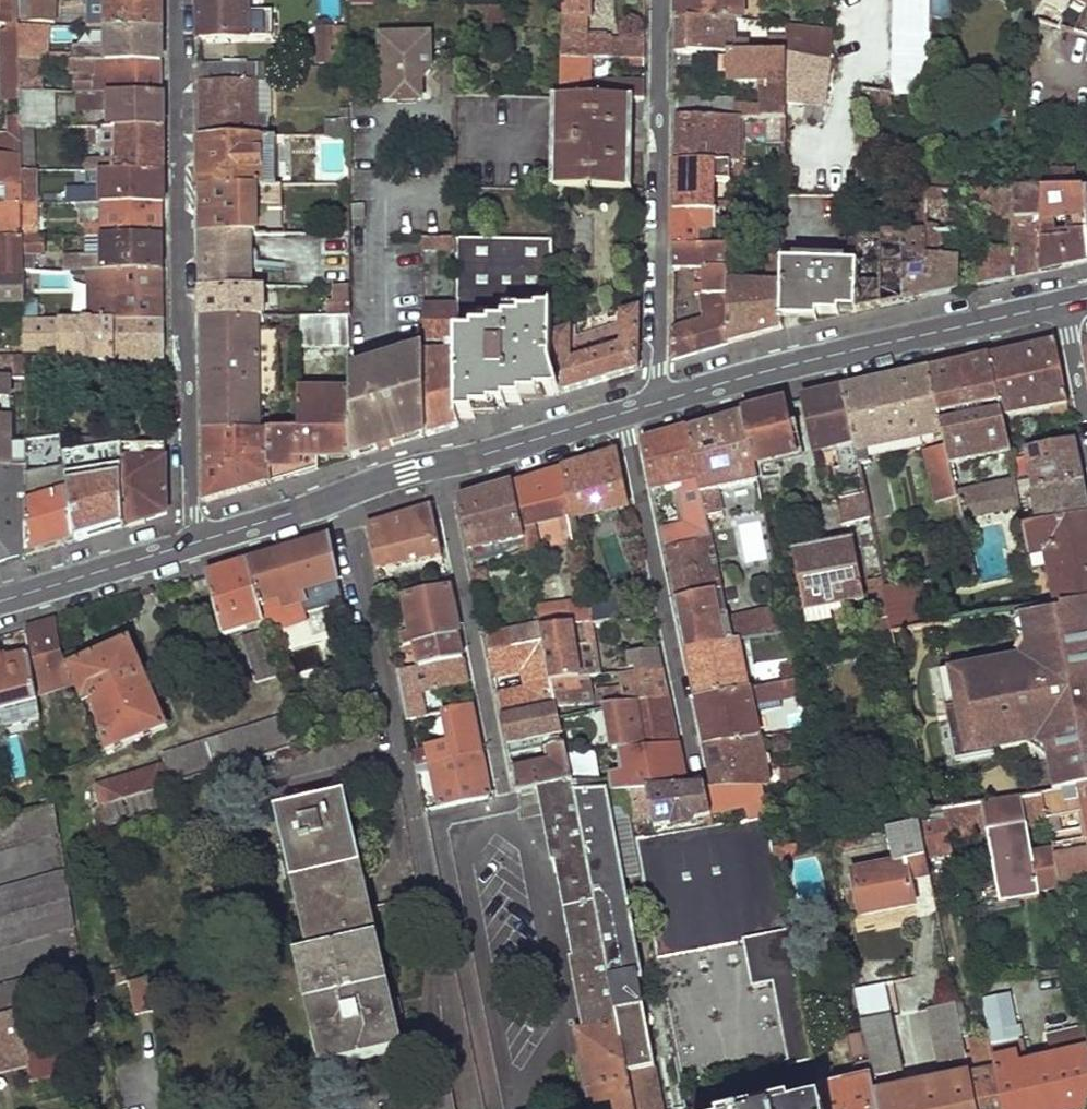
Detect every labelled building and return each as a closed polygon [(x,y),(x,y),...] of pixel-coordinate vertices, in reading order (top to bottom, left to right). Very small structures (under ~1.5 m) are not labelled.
[(18,31),(33,31),(32,25),(57,24),(57,0),(17,0),(18,31)] [(107,17),(90,17),(90,30),(107,29),(162,28),(162,0),(108,0),(107,17)] [(199,24),(287,24),(287,0),(199,0),(199,24)] [(338,12),(338,0),(320,0),(319,12),(338,12)] [(643,42),(609,42),(609,39),(584,39),(585,22),(588,22),(589,0),(561,0),(559,60),(585,61),(625,61),(643,61),(643,42)] [(742,20),(742,0),(677,0),(677,19),(730,20),(742,20)] [(901,92),(903,92),(933,94),(935,0),(904,0),(901,92)] [(1027,24),(1035,25),(1042,0),(1031,0),(1027,24)] [(1042,0),(1066,9),(1068,1),(1069,0),(1042,0)] [(1068,1),(1086,11),(1076,37),(1086,41),(1086,0),(1069,0),(1068,1)] [(11,25),(10,2),(0,2),(0,25),(11,25)] [(503,9),(462,10),(463,28),(503,26),(503,9)] [(728,55),(731,55),(730,20),(677,19),(677,38),(677,55),(728,55)] [(287,24),(199,24),(199,38),(288,37),(287,24)] [(314,60),(343,65),(349,29),(320,25),(314,60)] [(75,43),(75,28),(51,27),(51,42),(75,43)] [(162,28),(107,29),(107,41),(95,41),(96,62),(162,62),(162,28)] [(825,58),(827,31),(785,28),(785,40),(784,55),(825,58)] [(38,63),(46,62),(45,30),(33,31),(18,31),(19,63),(38,63)] [(3,31),(4,70),(1,71),(1,97),(19,96),(19,94),(19,63),(18,31),(3,31)] [(428,39),(380,39),(380,103),(419,103),(420,84),(429,74),(428,39)] [(784,55),(785,40),(767,40),(767,55),(784,55)] [(731,55),(728,55),(728,66),(728,81),(759,82),(761,109),(735,108),(735,100),(677,100),(677,118),(714,119),(743,120),(783,120),(784,102),(784,55),(767,55),(747,55),(735,55),(731,55)] [(784,55),(784,102),(817,103),(821,103),(825,58),(784,55)] [(642,98),(642,85),(585,84),(585,61),(559,60),(558,96),(625,97),(642,98)] [(643,61),(625,61),(625,69),(642,71),(643,61)] [(96,62),(74,62),(75,86),(99,87),(99,93),(163,93),(162,62),(96,62)] [(19,94),(38,94),(38,63),(19,63),(19,94)] [(200,137),(265,136),(265,123),(254,123),(254,81),(259,81),(259,89),(269,90),(269,81),(265,81),(264,66),(200,66),(200,137)] [(728,66),(718,66),(717,81),(728,81),(728,66)] [(259,81),(254,81),(254,123),(265,123),(268,123),(269,90),(259,89),(259,81)] [(901,92),(860,91),(860,112),(903,114),(903,92),(901,92)] [(163,126),(163,93),(99,93),(80,94),(80,110),(102,110),(114,110),(114,126),(119,126),(163,126)] [(33,126),(56,126),(55,94),(38,94),(19,94),(19,96),(20,116),(20,127),(33,126)] [(556,191),(624,191),(625,97),(558,96),(556,191)] [(783,120),(783,127),(815,128),(817,103),(784,102),(783,120)] [(114,110),(102,110),(103,126),(114,126),(114,110)] [(20,158),(20,127),(20,116),(10,116),(10,136),(0,136),(0,159),(20,158)] [(729,162),(732,162),(732,147),(715,146),(714,119),(677,118),(677,140),(676,161),(729,162)] [(783,120),(743,120),(744,131),(764,133),(765,145),(783,146),(783,127),(783,120)] [(21,170),(34,170),(33,126),(20,127),(20,158),(21,170)] [(163,126),(119,126),(119,161),(103,161),(88,161),(88,170),(102,170),(163,169),(163,126)] [(114,126),(103,126),(103,161),(119,161),(119,126),(114,126)] [(263,185),(272,185),(272,170),(259,170),(259,153),(272,153),(272,136),(265,136),(200,137),(201,185),(263,185)] [(272,153),(259,153),(259,170),(272,170),(272,153)] [(0,159),(0,183),(3,183),(4,205),(0,205),(0,279),(23,278),(23,258),(22,235),(21,204),(21,170),(20,158),(0,159)] [(675,213),(700,213),(701,184),(729,184),(729,162),(676,161),(675,187),(675,213)] [(163,169),(102,170),(103,189),(83,189),(70,188),(70,204),(104,203),(163,203),(163,169)] [(21,204),(36,203),(36,170),(34,170),(21,170),(21,204)] [(88,170),(82,170),(83,189),(103,189),(102,170),(88,170)] [(973,191),(989,191),(989,172),(931,171),(931,189),(931,192),(959,191),(973,191)] [(1056,190),(1080,190),(1078,173),(1057,173),(1056,190)] [(860,181),(821,179),(821,195),(860,196),(860,181)] [(263,185),(201,185),(201,235),(251,235),(263,235),(263,185)] [(931,192),(931,189),(910,189),(909,218),(915,218),(914,239),(882,238),(882,242),(882,306),(904,301),(928,296),(931,192)] [(1086,263),(1086,190),(1080,190),(1056,190),(1046,191),(1041,272),(1066,267),(1086,263)] [(928,296),(958,290),(959,191),(931,192),(928,296)] [(989,191),(973,191),(974,220),(1010,222),(1010,248),(973,248),(970,287),(984,284),(1041,272),(1046,191),(989,191)] [(22,235),(37,235),(36,203),(21,204),(22,235)] [(163,203),(104,203),(104,225),(87,226),(87,235),(103,235),(164,236),(163,203)] [(674,246),(700,246),(702,230),(715,230),(715,214),(700,213),(675,213),(674,229),(674,246)] [(590,220),(573,221),(575,247),(592,245),(590,220)] [(755,337),(781,329),(781,318),(782,259),(782,255),(767,256),(766,282),(746,283),(746,233),(729,233),(729,246),(729,271),(729,283),(729,295),(729,345),(755,337)] [(349,234),(338,234),(337,248),(350,248),(349,245),(349,234)] [(22,235),(23,258),(40,257),(41,235),(37,235),(22,235)] [(164,236),(103,235),(103,254),(87,255),(64,255),(65,272),(95,272),(164,271),(164,236)] [(103,235),(87,235),(87,255),(103,254),(103,235)] [(201,288),(251,288),(251,235),(201,235),(201,288)] [(286,235),(263,235),(263,247),(284,247),(286,235)] [(421,238),(421,250),(455,249),(455,240),(455,237),(421,238)] [(549,337),(549,241),(455,240),(455,249),(455,308),(456,428),(473,421),(473,416),(491,416),(492,411),(506,412),(506,406),(520,407),(521,401),(537,402),(538,396),(553,398),(560,396),(551,369),(549,337)] [(840,259),(782,259),(781,318),(819,315),(846,313),(858,311),(859,243),(859,240),(840,240),(840,259)] [(870,308),(882,306),(882,242),(859,243),(858,311),(870,308)] [(674,246),(673,270),(729,271),(729,246),(700,246),(674,246)] [(164,271),(95,272),(98,321),(165,320),(164,271)] [(24,305),(24,299),(23,278),(0,279),(0,305),(24,305)] [(673,281),(673,294),(729,295),(729,283),(673,281)] [(262,288),(262,318),(276,318),(276,303),(276,287),(262,288)] [(276,287),(276,303),(294,302),(294,287),(276,287)] [(347,317),(350,317),(350,287),(333,287),(334,306),(329,307),(329,317),(347,317)] [(262,318),(262,288),(251,288),(201,288),(202,318),(257,318),(262,318)] [(699,353),(729,345),(729,295),(673,294),(671,361),(699,353)] [(24,321),(39,321),(38,300),(24,299),(24,305),(24,321)] [(445,354),(424,354),(426,437),(441,432),(456,428),(455,308),(423,309),(424,344),(445,343),(445,354)] [(638,311),(617,316),(617,348),(569,363),(568,331),(549,337),(551,369),(560,396),(599,384),(637,373),(638,311)] [(301,317),(301,349),(347,349),(347,317),(329,317),(301,317)] [(211,429),(212,435),(258,433),(258,402),(257,318),(202,318),(202,371),(203,429),(211,429)] [(262,318),(257,318),(258,402),(279,402),(279,318),(276,318),(262,318)] [(25,350),(25,352),(60,352),(61,362),(113,361),(113,350),(165,350),(165,320),(98,321),(39,321),(24,321),(25,350)] [(1003,411),(1006,418),(1042,410),(1069,405),(1057,341),(1022,348),(989,356),(1001,401),(1003,411)] [(25,350),(0,351),(0,376),(9,375),(25,374),(25,352),(25,350)] [(349,393),(351,460),(388,448),(426,437),(424,354),(424,351),(348,374),(349,393)] [(946,447),(950,465),(1012,451),(1006,418),(1003,411),(985,414),(983,405),(1001,401),(989,356),(959,363),(929,370),(938,415),(957,411),(958,420),(940,423),(943,435),(946,447)] [(870,522),(873,535),(885,533),(882,517),(894,514),(882,460),(869,463),(867,452),(943,435),(940,423),(938,415),(929,370),(885,380),(842,390),(870,522)] [(0,376),(0,397),(10,397),(9,375),(0,376)] [(842,390),(803,399),(814,455),(833,451),(838,471),(834,472),(840,500),(836,502),(843,528),(861,524),(870,522),(842,390)] [(270,484),(299,476),(299,459),(351,460),(349,393),(300,394),(300,431),(269,432),(270,484)] [(744,413),(754,463),(797,454),(786,403),(744,413)] [(1072,419),(1069,405),(1042,410),(1045,424),(1072,419)] [(688,431),(713,538),(726,535),(715,492),(743,486),(746,505),(761,503),(754,463),(744,413),(716,422),(688,431)] [(29,555),(27,455),(27,440),(11,441),(10,415),(0,415),(0,564),(29,555)] [(211,429),(203,429),(203,504),(236,494),(270,484),(269,432),(258,433),(212,435),(211,429)] [(647,442),(656,489),(669,486),(670,492),(686,489),(692,525),(664,530),(668,548),(713,539),(713,538),(688,431),(668,436),(647,442)] [(27,455),(64,452),(60,434),(27,440),(27,455)] [(1033,492),(1084,482),(1076,442),(1026,452),(1033,492)] [(77,541),(127,525),(124,445),(64,452),(77,541)] [(165,445),(124,445),(127,525),(166,514),(165,445)] [(950,465),(946,447),(923,452),(935,503),(957,498),(956,493),(950,465)] [(29,555),(77,541),(64,452),(27,455),(29,555)] [(562,468),(572,516),(629,504),(623,479),(618,452),(589,460),(562,468)] [(521,548),(522,552),(536,549),(532,525),(560,519),(565,544),(576,542),(572,516),(562,468),(535,476),(508,484),(519,539),(521,548)] [(1022,500),(1018,479),(990,485),(995,506),(1022,500)] [(1033,492),(1041,527),(1086,517),(1086,498),(1084,482),(1033,492)] [(456,499),(467,550),(519,539),(508,484),(481,492),(456,499)] [(990,485),(956,493),(957,498),(961,515),(995,506),(990,485)] [(367,526),(376,571),(440,556),(430,507),(398,517),(367,526)] [(1032,551),(1048,548),(1051,563),(1059,604),(1086,599),(1086,517),(1041,527),(1028,529),(1032,551)] [(870,522),(861,524),(859,539),(883,669),(900,667),(893,634),(884,589),(873,535),(870,522)] [(287,550),(245,562),(263,624),(265,631),(266,635),(307,625),(298,596),(339,584),(329,538),(287,550)] [(519,539),(467,550),(470,563),(498,558),(521,548),(519,539)] [(725,591),(720,569),(700,572),(697,563),(717,558),(713,539),(668,548),(677,599),(711,594),(725,591)] [(852,539),(793,549),(805,609),(841,603),(864,600),(852,539)] [(1048,548),(1032,551),(1035,565),(1051,563),(1048,548)] [(225,569),(204,575),(224,636),(263,624),(245,562),(225,569)] [(893,634),(922,629),(914,584),(884,589),(893,634)] [(457,634),(447,587),(394,600),(402,646),(415,644),(457,634)] [(725,591),(711,594),(718,618),(731,616),(725,591)] [(731,617),(731,616),(718,618),(711,594),(677,599),(687,650),(737,640),(731,617)] [(653,617),(651,608),(615,611),(610,595),(588,599),(593,622),(653,617)] [(1026,613),(1029,632),(1025,640),(1032,647),(1034,658),(1010,663),(977,669),(977,673),(955,677),(946,690),(955,742),(968,751),(991,747),(992,752),(1024,746),(1023,742),(1044,738),(1055,747),(1057,761),(1045,763),(1050,796),(1086,790),(1086,599),(1059,604),(1059,607),(1026,613)] [(841,603),(805,609),(808,626),(833,622),(832,613),(843,611),(841,603)] [(787,630),(782,608),(731,617),(737,640),(754,636),(787,630)] [(1026,613),(1014,615),(1017,631),(1025,640),(1029,632),(1026,613)] [(28,652),(34,690),(71,680),(86,707),(90,706),(107,753),(168,728),(127,638),(67,665),(59,653),(56,620),(25,629),(28,652)] [(536,622),(485,635),(488,653),(540,641),(537,628),(536,622)] [(540,641),(547,680),(586,677),(600,675),(593,622),(537,628),(540,641)] [(265,631),(240,640),(256,684),(280,677),(266,635),(265,631)] [(457,634),(415,644),(420,668),(462,660),(457,634)] [(764,686),(761,669),(745,672),(742,661),(758,657),(754,636),(737,640),(687,650),(697,700),(764,686)] [(1032,647),(1025,640),(1010,663),(1034,658),(1032,647)] [(540,641),(488,653),(494,679),(521,673),(525,689),(497,695),(502,717),(553,706),(547,680),(540,641)] [(664,668),(660,650),(628,654),(630,672),(664,668)] [(36,698),(34,690),(28,652),(0,659),(0,704),(36,698)] [(420,668),(396,672),(405,716),(406,720),(421,717),(417,695),(467,682),(462,660),(420,668)] [(793,663),(780,665),(784,682),(797,679),(793,663)] [(976,664),(937,670),(954,763),(992,756),(992,752),(991,747),(968,751),(955,742),(946,690),(955,677),(977,673),(977,669),(976,664)] [(630,672),(615,673),(620,703),(624,703),(670,697),(664,668),(630,672)] [(580,708),(592,706),(586,677),(547,680),(553,706),(554,711),(580,708)] [(764,686),(697,700),(706,748),(757,737),(751,708),(762,705),(780,702),(779,698),(800,694),(797,679),(784,682),(764,686)] [(670,697),(624,703),(625,714),(634,751),(680,744),(670,697)] [(0,704),(0,727),(39,718),(36,698),(0,704)] [(620,703),(597,706),(599,717),(625,714),(624,703),(620,703)] [(762,705),(751,708),(757,737),(767,735),(762,705)] [(472,706),(445,712),(451,744),(441,746),(413,752),(416,764),(482,750),(472,706)] [(553,706),(502,717),(508,746),(543,739),(546,748),(561,745),(554,711),(553,706)] [(564,760),(574,758),(567,722),(581,719),(580,708),(554,711),(561,745),(564,760)] [(445,712),(435,714),(441,746),(451,744),(445,712)] [(303,746),(294,719),(154,759),(156,768),(87,789),(92,812),(303,746)] [(757,737),(706,748),(714,787),(759,785),(766,785),(763,767),(769,763),(767,756),(761,755),(757,737)] [(1044,738),(1023,742),(1024,746),(1044,761),(1045,763),(1057,761),(1055,747),(1044,738)] [(680,744),(634,751),(638,769),(642,788),(689,787),(680,744)] [(561,745),(546,748),(550,763),(513,770),(517,792),(536,789),(568,783),(564,760),(561,745)] [(482,750),(416,764),(417,774),(435,770),(443,808),(492,796),(482,750)] [(574,758),(564,760),(568,783),(594,777),(589,757),(574,758)] [(620,772),(623,789),(642,788),(638,769),(620,772)] [(805,771),(780,770),(780,784),(807,783),(805,771)] [(815,771),(805,771),(807,783),(817,783),(815,771)] [(581,1031),(576,1032),(592,1108),(634,1108),(570,790),(568,783),(536,789),(581,1031)] [(689,787),(642,788),(623,789),(630,819),(651,816),(653,825),(745,808),(749,819),(765,817),(759,785),(714,787),(689,787)] [(602,789),(570,790),(634,1108),(669,1108),(668,1107),(663,1107),(602,789)] [(1050,833),(1059,830),(1057,817),(1084,811),(1086,828),(1086,790),(1050,796),(1043,797),(1048,822),(1050,833)] [(1043,797),(1022,800),(1027,825),(1048,822),(1043,797)] [(369,939),(425,927),(420,899),(372,909),(345,799),(275,815),(308,952),(369,939)] [(1027,825),(1022,800),(983,806),(988,832),(991,845),(1002,904),(1022,901),(1042,897),(1040,892),(1061,888),(1055,855),(1054,851),(1033,855),(1027,825)] [(58,837),(53,805),(0,821),(0,852),(58,837)] [(988,832),(983,806),(943,813),(944,819),(949,839),(988,832)] [(749,819),(634,840),(682,1089),(815,1059),(772,850),(765,817),(749,819)] [(919,823),(925,854),(951,849),(949,839),(944,819),(919,823)] [(919,823),(888,829),(896,864),(853,875),(861,914),(912,903),(910,882),(930,876),(925,854),(919,823)] [(1053,847),(1054,851),(1055,855),(1086,849),(1086,841),(1053,847)] [(1002,904),(991,845),(985,847),(992,886),(982,888),(987,914),(1023,907),(1022,901),(1002,904)] [(1086,894),(1086,849),(1055,855),(1061,888),(1063,900),(1086,894)] [(64,874),(0,891),(0,948),(73,929),(64,874)] [(308,952),(301,954),(328,1067),(394,1051),(369,939),(308,952)] [(121,983),(118,957),(105,960),(109,986),(121,983)] [(0,987),(0,1018),(19,1012),(84,994),(79,966),(0,987)] [(150,978),(130,980),(134,1014),(154,1011),(150,978)] [(863,1020),(891,1016),(883,985),(857,988),(863,1020)] [(956,1002),(929,1008),(943,1073),(970,1068),(968,1059),(964,1039),(957,1004),(956,1002)] [(957,1004),(964,1039),(971,1037),(963,1002),(957,1004)] [(26,1049),(19,1012),(0,1018),(0,1056),(26,1049)] [(874,1077),(875,1081),(903,1076),(891,1016),(863,1020),(874,1077)] [(1046,1036),(1052,1058),(1028,1063),(1022,1039),(991,1047),(1004,1108),(1086,1108),(1086,1026),(1046,1036)] [(978,1108),(1004,1108),(991,1047),(989,1033),(971,1037),(976,1057),(968,1059),(970,1068),(971,1075),(978,1108)] [(878,1094),(881,1108),(978,1108),(971,1075),(878,1094)] [(825,1106),(825,1108),(881,1108),(878,1094),(875,1081),(874,1077),(820,1086),(825,1106)]
